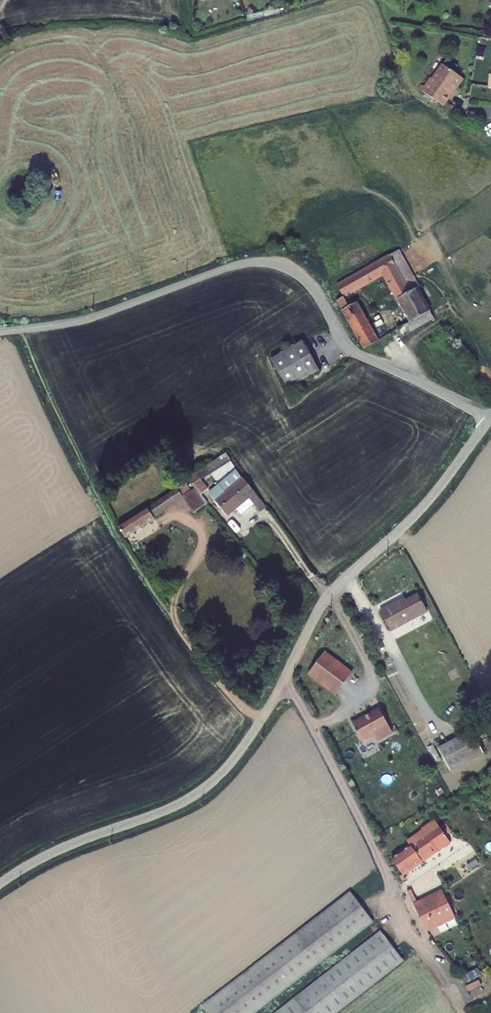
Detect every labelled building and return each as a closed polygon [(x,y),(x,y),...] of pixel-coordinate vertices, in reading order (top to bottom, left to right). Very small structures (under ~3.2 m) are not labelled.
[(424,87),(421,91),(443,106),(452,93),(450,92),(454,86),(456,88),(458,89),(464,79),(443,65),(433,80),(430,78),(424,87)] [(398,251),(390,256),(408,293),(416,289),(417,288),(398,251)] [(365,349),(379,341),(357,303),(352,294),(383,276),(411,323),(399,330),(403,337),(434,319),(430,312),(416,289),(408,293),(390,256),(337,285),(344,297),(336,301),(365,349)] [(288,389),(320,370),(303,341),(271,359),(288,389)] [(227,454),(196,473),(200,479),(231,460),(227,454)] [(266,509),(243,477),(214,499),(227,515),(248,498),(261,514),(266,509)] [(191,478),(118,527),(126,538),(154,518),(153,517),(182,497),(188,505),(203,495),(191,478)] [(391,631),(428,612),(419,595),(401,604),(399,601),(380,611),(391,631)] [(309,674),(336,694),(352,673),(325,653),(309,674)] [(392,731),(379,708),(353,722),(357,730),(356,730),(356,732),(357,731),(362,739),(372,733),(376,740),(392,731)] [(450,771),(484,753),(473,731),(439,748),(450,771)] [(410,846),(392,859),(403,875),(451,842),(434,819),(421,829),(422,830),(407,842),(410,846)] [(442,888),(428,894),(433,904),(447,898),(442,888)] [(374,922),(351,892),(202,1006),(207,1012),(255,1012),(374,922)] [(428,894),(406,906),(419,933),(455,914),(447,898),(433,904),(428,894)] [(404,961),(381,931),(276,1012),(337,1012),(404,961)] [(474,967),(459,974),(463,981),(478,973),(474,967)]
